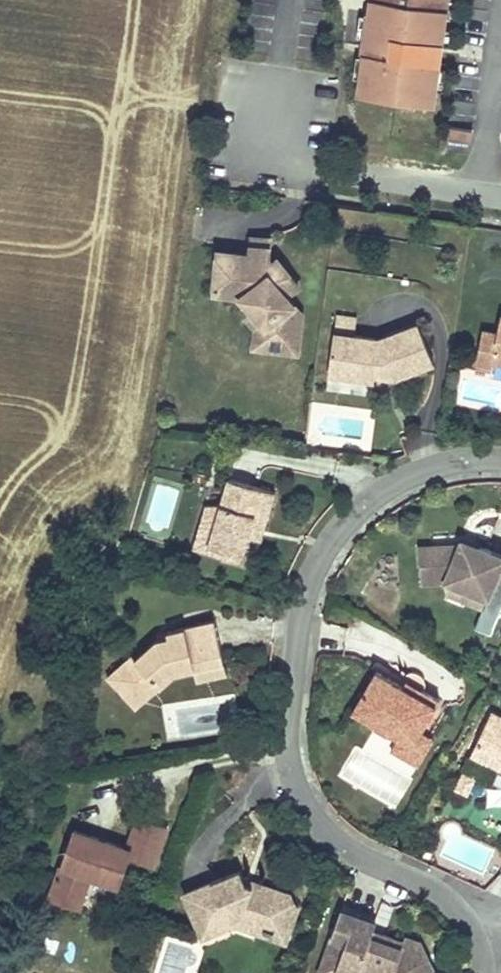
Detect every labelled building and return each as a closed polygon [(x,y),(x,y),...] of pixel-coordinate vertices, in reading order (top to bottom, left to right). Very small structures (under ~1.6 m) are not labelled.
[(369,12),(367,12),(367,17),(364,38),(362,53),(364,53),(363,58),(360,80),(358,97),(432,107),(434,91),(437,68),(438,64),(416,61),(380,56),(380,50),(399,53),(400,47),(393,46),(394,40),(440,46),(441,44),(443,29),(447,0),(371,0),(369,12)] [(367,17),(359,15),(357,37),(364,38),(367,17)] [(450,30),(443,29),(441,44),(448,45),(450,30)] [(440,46),(394,40),(393,46),(400,47),(440,52),(440,46)] [(399,53),(380,50),(380,56),(416,61),(417,55),(399,53)] [(363,58),(356,56),(353,79),(360,80),(363,58)] [(445,69),(437,68),(434,91),(442,92),(445,69)] [(471,130),(449,127),(447,140),(470,143),(471,130)] [(271,245),(254,242),(253,251),(270,253),(271,245)] [(299,353),(304,313),(286,296),(298,284),(276,263),(272,268),(268,264),(270,253),(253,251),(251,260),(220,256),(214,297),(230,299),(231,288),(242,299),(256,313),(268,325),(265,348),(299,353)] [(242,299),(231,288),(230,299),(242,299)] [(256,313),(250,319),(259,328),(257,348),(265,348),(268,325),(256,313)] [(498,315),(494,333),(488,362),(500,365),(500,315),(498,315)] [(415,324),(374,340),(330,334),(324,376),(370,382),(371,379),(372,372),(388,374),(390,379),(430,364),(415,324)] [(479,330),(472,364),(488,367),(488,362),(494,333),(479,330)] [(372,372),(371,379),(391,381),(390,379),(388,374),(372,372)] [(209,527),(204,542),(221,547),(219,555),(235,561),(237,553),(239,554),(245,533),(249,523),(261,527),(272,490),(235,478),(227,503),(203,503),(196,523),(209,527)] [(196,523),(189,546),(219,555),(221,547),(204,542),(209,527),(196,523)] [(249,523),(245,533),(257,537),(261,527),(249,523)] [(478,547),(461,540),(459,544),(476,551),(478,547)] [(416,548),(417,557),(455,554),(459,544),(416,548)] [(459,544),(455,554),(417,557),(421,584),(445,581),(488,598),(496,578),(500,580),(500,556),(478,547),(476,551),(459,544)] [(488,598),(445,581),(447,595),(483,610),(488,598)] [(103,680),(122,698),(133,687),(145,699),(172,673),(190,669),(220,661),(211,620),(163,630),(164,635),(166,641),(157,643),(153,638),(131,660),(128,656),(103,680)] [(220,661),(190,669),(193,680),(223,673),(220,661)] [(405,688),(378,672),(353,713),(372,724),(374,732),(387,739),(394,736),(400,740),(413,747),(421,733),(440,702),(423,691),(420,696),(405,688)] [(423,691),(408,683),(405,688),(420,696),(423,691)] [(133,687),(122,698),(133,710),(145,699),(133,687)] [(470,755),(495,767),(500,770),(500,714),(492,710),(470,755)] [(434,741),(421,733),(413,747),(400,740),(392,752),(418,767),(434,741)] [(495,767),(470,755),(462,772),(454,787),(467,793),(474,778),(487,784),(495,767)] [(167,826),(136,815),(127,844),(73,828),(48,898),(79,909),(91,875),(119,885),(129,858),(152,866),(167,826)] [(242,871),(187,899),(204,933),(242,914),(262,921),(264,929),(263,933),(273,937),(274,934),(287,939),(297,915),(291,896),(265,885),(260,887),(248,883),(242,871)] [(331,937),(346,943),(336,970),(343,972),(435,972),(421,942),(406,937),(405,941),(382,933),(380,939),(371,936),(376,921),(341,909),(331,937)] [(204,933),(209,943),(241,927),(285,945),(287,939),(274,934),(273,937),(263,933),(264,929),(262,921),(242,914),(204,933)] [(331,937),(319,972),(343,972),(336,970),(346,943),(331,937)]
